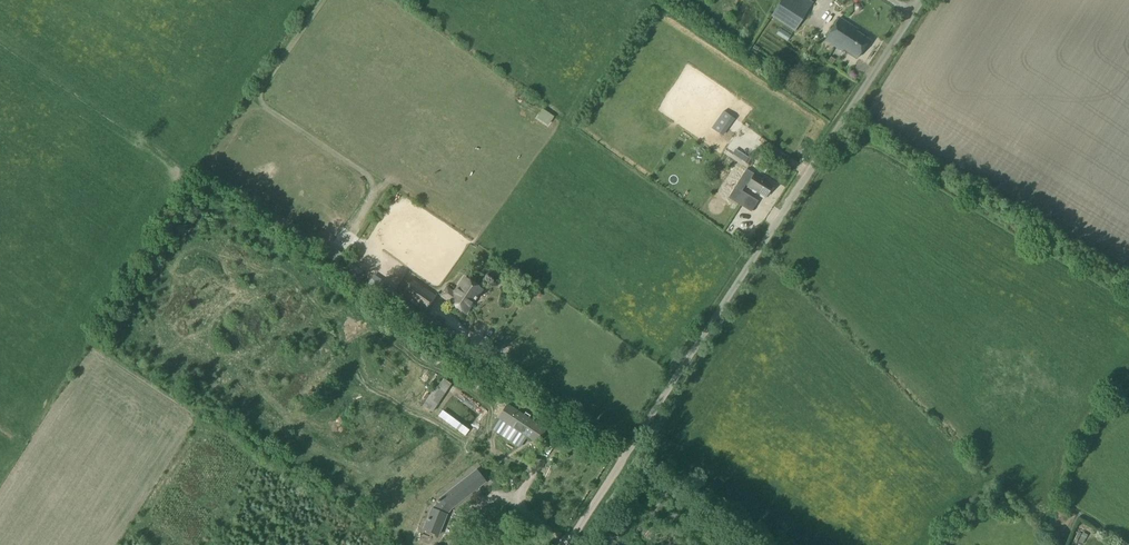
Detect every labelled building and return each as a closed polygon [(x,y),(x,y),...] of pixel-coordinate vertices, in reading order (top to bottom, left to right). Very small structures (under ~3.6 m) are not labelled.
[(795,31),(809,8),(796,0),(781,0),(771,16),(795,31)] [(843,5),(840,0),(838,0),(835,3),(839,8),(843,5)] [(844,50),(857,58),(869,40),(856,31),(857,29),(839,18),(825,40),(843,52),(844,50)] [(735,119),(725,111),(713,128),(723,135),(735,119)] [(745,164),(748,159),(735,150),(732,155),(745,164)] [(746,169),(739,181),(748,186),(766,197),(773,185),(755,175),(746,169)] [(366,288),(377,295),(384,283),(373,276),(366,288)] [(448,287),(442,296),(449,301),(465,312),(481,289),(465,278),(455,292),(448,287)] [(403,294),(425,310),(435,296),(412,281),(403,294)] [(429,395),(426,400),(422,406),(432,413),(451,384),(443,378),(437,388),(435,386),(429,395)] [(447,410),(457,398),(450,392),(440,403),(447,410)] [(498,418),(505,423),(498,433),(520,447),(526,437),(538,444),(546,429),(507,404),(498,418)] [(432,509),(424,529),(438,535),(446,514),(446,515),(450,509),(485,482),(476,471),(447,493),(440,498),(437,503),(433,509),(432,509)]
